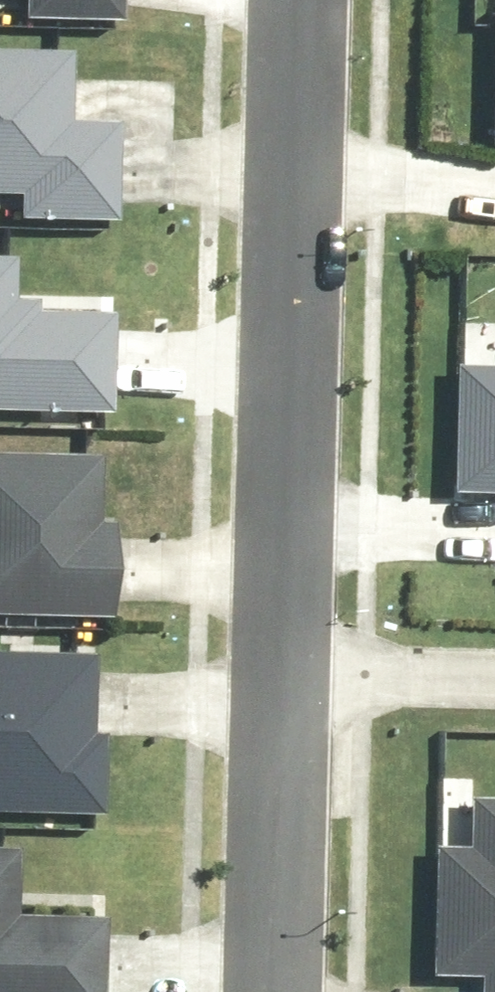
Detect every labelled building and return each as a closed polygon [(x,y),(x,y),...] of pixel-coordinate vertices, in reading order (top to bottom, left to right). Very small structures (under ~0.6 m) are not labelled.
[(119,4),(119,0),(0,0),(19,1),(18,21),(118,24),(119,4)] [(488,16),(486,148),(494,148),(494,16),(488,16)] [(111,228),(117,122),(70,120),(73,61),(0,57),(0,201),(15,202),(14,222),(111,228)] [(108,417),(111,318),(37,316),(37,300),(14,300),(15,260),(0,259),(0,414),(108,417)] [(494,499),(494,370),(453,368),(449,498),(494,499)] [(112,622),(114,528),(98,527),(99,462),(0,459),(0,619),(112,622)] [(89,714),(91,657),(0,654),(0,816),(96,820),(100,714),(89,714)] [(443,807),(442,848),(432,848),(430,982),(478,983),(478,991),(494,991),(494,807),(443,807)] [(0,849),(0,991),(102,991),(103,920),(14,918),(16,849),(0,849)]
